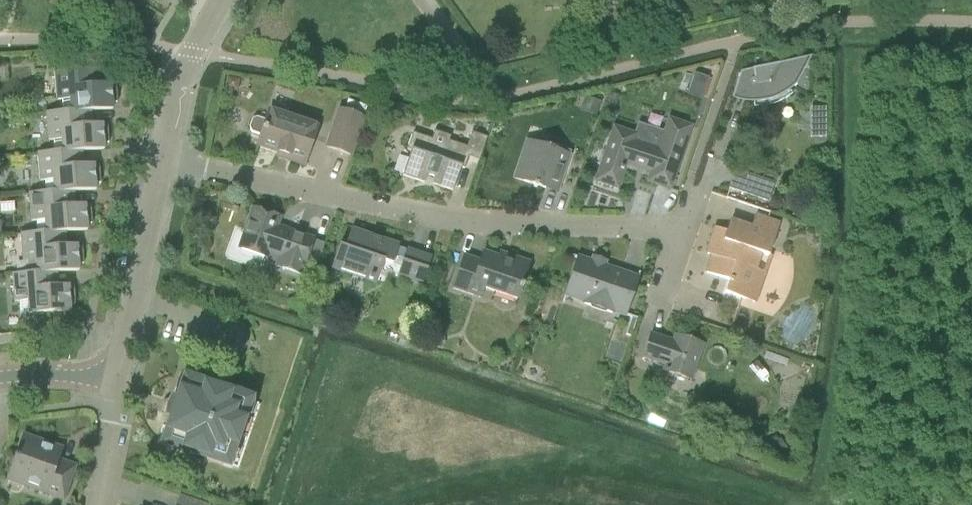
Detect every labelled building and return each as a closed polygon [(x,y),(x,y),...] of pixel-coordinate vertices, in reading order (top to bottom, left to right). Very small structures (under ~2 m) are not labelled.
[(754,92),(753,103),(753,108),(757,108),(761,108),(766,107),(770,106),(774,105),(783,101),(792,95),(785,87),(788,85),(794,88),(804,69),(793,65),(741,74),(735,91),(748,99),(750,91),(754,92)] [(61,101),(62,112),(62,113),(90,111),(90,112),(112,110),(111,103),(116,103),(115,86),(110,86),(110,85),(99,86),(98,70),(54,73),(56,101),(61,101)] [(687,96),(701,101),(708,78),(695,73),(687,96)] [(228,79),(226,89),(233,90),(237,87),(238,81),(228,79)] [(584,97),(579,112),(595,117),(600,103),(584,97)] [(326,148),(350,156),(363,118),(339,110),(326,148)] [(53,141),(53,153),(54,153),(81,151),(81,152),(104,150),(103,144),(108,143),(107,126),(102,126),(102,125),(91,126),(90,112),(90,111),(62,113),(62,112),(45,114),(47,141),(53,141)] [(257,146),(304,162),(316,128),(269,112),(265,122),(256,119),(251,121),(248,129),(251,133),(260,136),(257,146)] [(609,138),(595,182),(617,190),(624,170),(626,165),(650,174),(648,178),(647,182),(670,190),(691,127),(668,119),(663,133),(638,124),(633,141),(631,146),(624,143),(609,138)] [(432,185),(452,192),(460,168),(464,170),(468,158),(479,162),(487,138),(471,133),(466,148),(449,142),(450,137),(434,132),(431,140),(412,134),(407,150),(410,151),(402,176),(423,184),(426,175),(435,177),(432,185)] [(536,189),(536,188),(537,187),(545,190),(548,181),(560,185),(571,152),(557,148),(555,151),(526,142),(513,179),(533,186),(533,188),(536,189)] [(44,181),(45,193),(45,194),(73,192),(95,191),(95,184),(99,184),(98,166),(93,167),(93,166),(82,166),(81,152),(81,151),(54,153),(53,153),(37,154),(39,182),(44,181)] [(729,189),(767,201),(773,185),(735,172),(729,189)] [(36,222),(37,234),(64,232),(64,233),(87,231),(86,225),(91,224),(90,207),(85,207),(85,206),(74,207),(73,192),(45,194),(45,193),(28,194),(31,222),(36,222)] [(197,206),(194,219),(209,222),(212,209),(197,206)] [(246,233),(242,244),(244,248),(264,255),(264,258),(265,258),(268,264),(300,275),(303,266),(304,266),(305,265),(307,259),(313,240),(276,227),(279,218),(252,209),(245,231),(246,233)] [(712,255),(712,257),(706,274),(728,281),(724,293),(744,300),(759,254),(767,257),(778,225),(754,217),(750,229),(729,222),(718,257),(712,255)] [(350,230),(347,240),(344,248),(338,247),(331,269),(376,284),(383,263),(392,266),(392,265),(400,267),(397,277),(422,285),(431,258),(406,250),(406,251),(398,249),(398,246),(350,230)] [(27,262),(28,274),(28,275),(56,272),(56,273),(78,271),(78,265),(83,265),(81,247),(76,247),(76,246),(65,247),(64,233),(64,232),(37,234),(20,235),(22,262),(27,262)] [(483,289),(516,300),(529,264),(509,257),(510,256),(499,253),(498,257),(483,252),(480,261),(463,256),(452,289),(480,299),(483,289)] [(564,296),(625,317),(640,271),(639,271),(636,278),(603,267),(604,262),(593,258),(591,263),(577,258),(564,296)] [(28,275),(28,274),(12,275),(14,303),(19,302),(20,315),(28,314),(28,315),(70,312),(69,305),(74,305),(73,287),(68,288),(68,287),(57,288),(56,273),(56,272),(28,275)] [(321,292),(310,297),(314,308),(326,303),(321,292)] [(631,317),(625,336),(630,337),(636,319),(631,317)] [(439,332),(425,333),(425,347),(439,346),(439,332)] [(662,372),(691,381),(702,346),(674,336),(672,342),(650,335),(642,359),(664,366),(662,372)] [(163,444),(226,465),(246,400),(185,379),(176,405),(170,403),(166,409),(165,416),(172,418),(163,444)] [(62,450),(43,443),(22,435),(6,481),(64,501),(76,467),(58,461),(62,450)]
